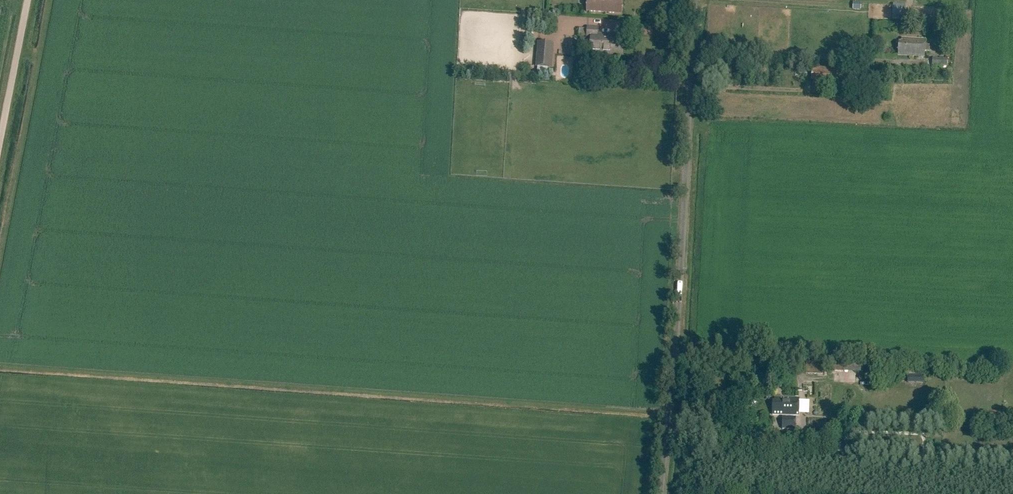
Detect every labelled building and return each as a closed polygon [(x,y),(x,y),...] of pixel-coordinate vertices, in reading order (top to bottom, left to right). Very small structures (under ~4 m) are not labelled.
[(586,12),(622,15),(623,0),(587,0),(586,12)] [(894,5),(894,18),(908,18),(908,5),(894,5)] [(613,36),(598,35),(598,29),(587,29),(587,39),(591,39),(590,56),(623,57),(624,39),(613,38),(613,36)] [(899,43),(898,56),(924,57),(926,40),(902,39),(901,43),(899,43)] [(538,43),(536,68),(552,69),(554,44),(538,43)] [(947,59),(932,59),(932,67),(947,67),(947,59)] [(850,70),(837,69),(812,67),(811,79),(813,79),(813,84),(825,84),(825,83),(827,83),(827,85),(836,85),(837,73),(842,74),(842,80),(850,81),(850,72),(850,70)] [(773,403),(772,415),(799,416),(799,399),(775,398),(775,403),(773,403)] [(1000,413),(983,412),(982,423),(999,425),(1000,413)] [(796,431),(796,419),(782,419),(782,431),(796,431)] [(809,434),(827,434),(827,420),(809,420),(809,434)]
